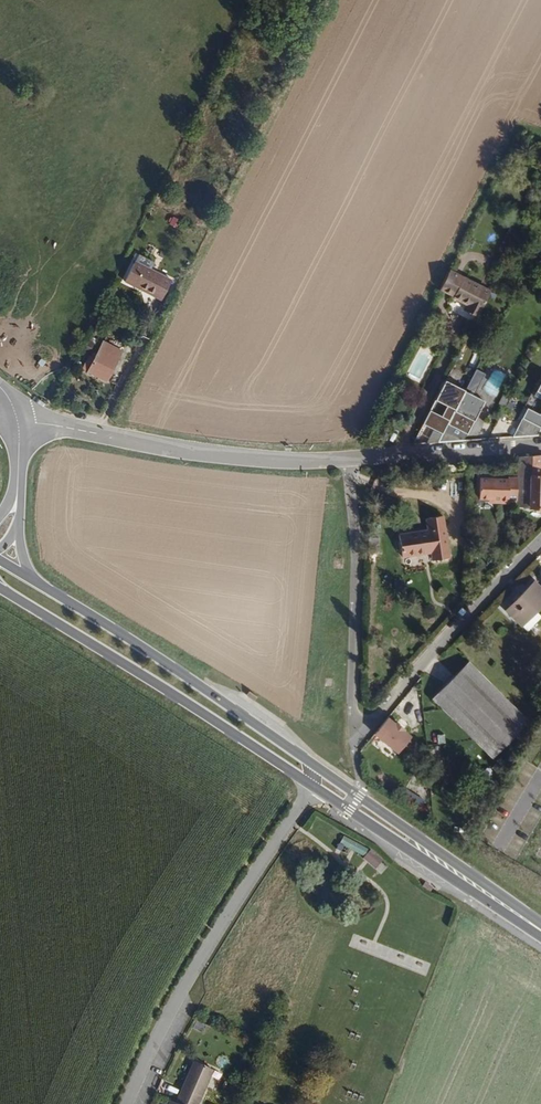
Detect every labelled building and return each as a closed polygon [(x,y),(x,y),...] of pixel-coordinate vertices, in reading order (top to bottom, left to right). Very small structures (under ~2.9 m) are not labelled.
[(171,216),(167,224),(176,228),(179,219),(171,216)] [(131,261),(121,281),(137,289),(138,287),(158,297),(167,280),(131,261)] [(462,281),(449,275),(439,294),(452,301),(462,281)] [(462,281),(452,301),(466,307),(463,313),(475,320),(488,294),(462,281)] [(158,297),(138,287),(137,289),(157,300),(158,297)] [(99,345),(85,374),(103,383),(118,353),(99,345)] [(494,368),(490,377),(501,383),(505,374),(494,368)] [(465,387),(474,391),(483,373),(473,369),(465,387)] [(443,384),(434,403),(446,410),(447,407),(438,403),(447,386),(443,384)] [(464,394),(447,386),(438,403),(447,407),(446,410),(441,419),(428,414),(422,425),(442,436),(446,428),(466,439),(483,405),(463,395),(464,394)] [(529,411),(514,439),(540,438),(540,436),(540,416),(529,411)] [(516,510),(540,511),(540,458),(519,460),(518,472),(516,510)] [(514,475),(506,475),(506,477),(505,498),(513,497),(514,475)] [(505,498),(506,477),(491,478),(477,478),(476,497),(488,497),(489,501),(505,501),(505,498)] [(397,534),(399,557),(429,554),(430,561),(446,559),(442,516),(426,518),(427,531),(397,534)] [(377,537),(366,537),(366,555),(376,555),(377,537)] [(505,612),(527,633),(540,620),(534,614),(540,607),(540,592),(533,584),(505,612)] [(466,665),(433,701),(492,760),(526,724),(466,665)] [(397,721),(389,715),(376,730),(398,750),(411,734),(404,728),(405,727),(398,720),(397,721)] [(514,862),(529,870),(540,848),(540,817),(538,816),(514,862)] [(340,837),(337,845),(363,855),(366,848),(340,837)] [(368,850),(361,859),(373,870),(381,861),(368,850)] [(194,1061),(175,1103),(171,1101),(169,1103),(200,1103),(215,1071),(194,1061)]
